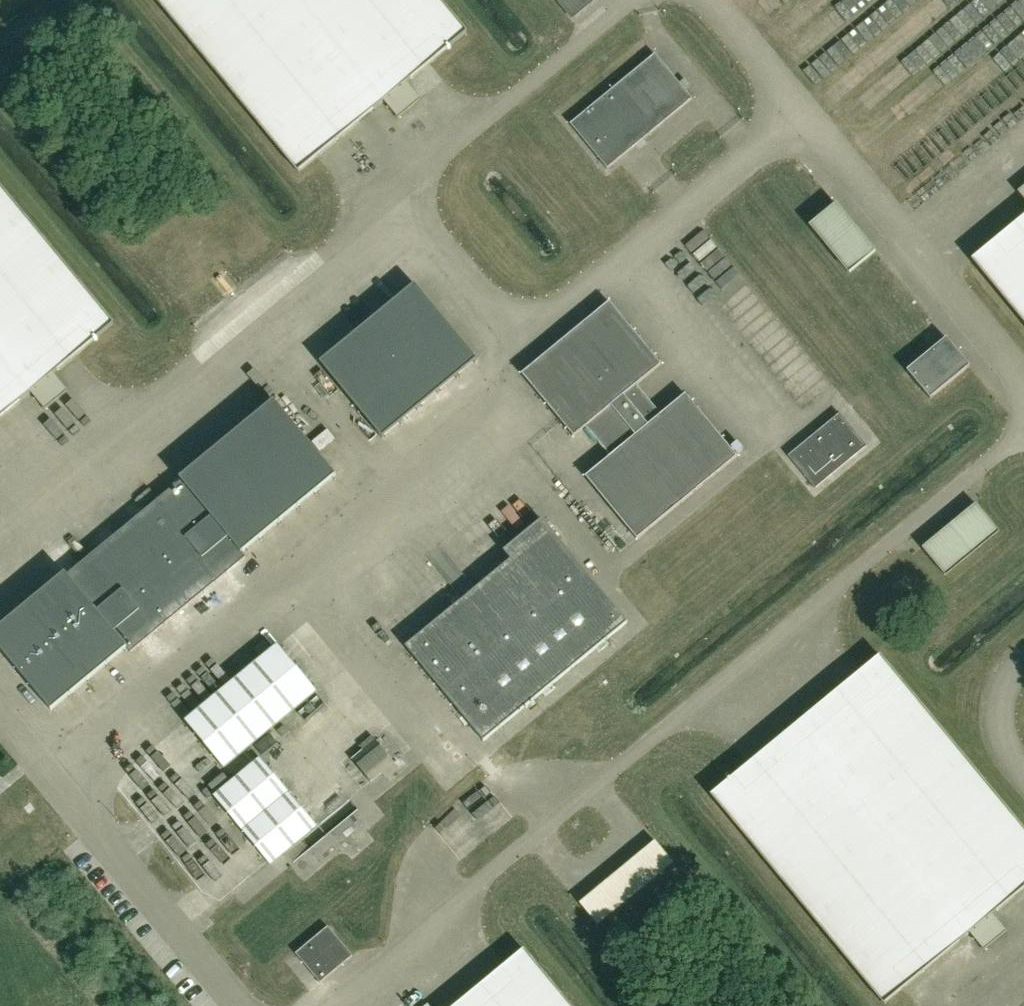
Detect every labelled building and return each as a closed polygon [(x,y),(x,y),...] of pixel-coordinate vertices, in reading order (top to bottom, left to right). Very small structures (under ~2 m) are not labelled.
[(430,63),(467,33),(440,0),(157,0),(298,172),(317,156),(384,101),(398,118),(421,99),(407,82),(421,70),(430,63)] [(591,0),(560,0),(572,15),(591,0)] [(607,168),(692,98),(656,54),(570,124),(607,168)] [(31,392),(45,409),(68,390),(54,373),(74,359),(114,324),(0,185),(0,418),(31,392)] [(875,251),(835,203),(809,225),(849,273),(875,251)] [(973,258),(1023,321),(1023,216),(973,258)] [(383,436),(477,358),(415,283),(320,361),(383,436)] [(637,538),(737,456),(686,393),(661,414),(636,384),(661,364),(610,301),(522,373),(574,436),(586,426),(610,455),(586,476),(637,538)] [(931,398),(970,365),(947,337),(907,370),(931,398)] [(337,475),(275,400),(181,477),(183,479),(67,574),(65,572),(0,625),(0,648),(51,709),(126,647),(130,652),(246,557),(242,552),(337,475)] [(815,488),(867,446),(840,413),(789,455),(815,488)] [(945,575),(999,531),(976,503),(923,547),(945,575)] [(549,527),(405,645),(484,740),(627,621),(549,527)] [(232,668),(239,677),(284,639),(272,626),(265,632),(260,627),(236,648),(244,657),(232,668)] [(224,768),(317,691),(279,644),(186,721),(224,768)] [(937,958),(969,932),(982,947),(1004,929),(992,913),(1023,887),(1023,830),(880,654),(825,701),(711,792),(883,1002),(937,958)] [(379,786),(407,774),(394,745),(367,757),(379,786)] [(317,826),(261,758),(214,796),(270,865),(285,853),(317,826)] [(673,861),(655,839),(580,902),(598,923),(673,861)] [(320,982),(353,955),(328,926),(296,953),(320,982)] [(523,948),(464,997),(453,1005),(571,1005),(523,948)]
